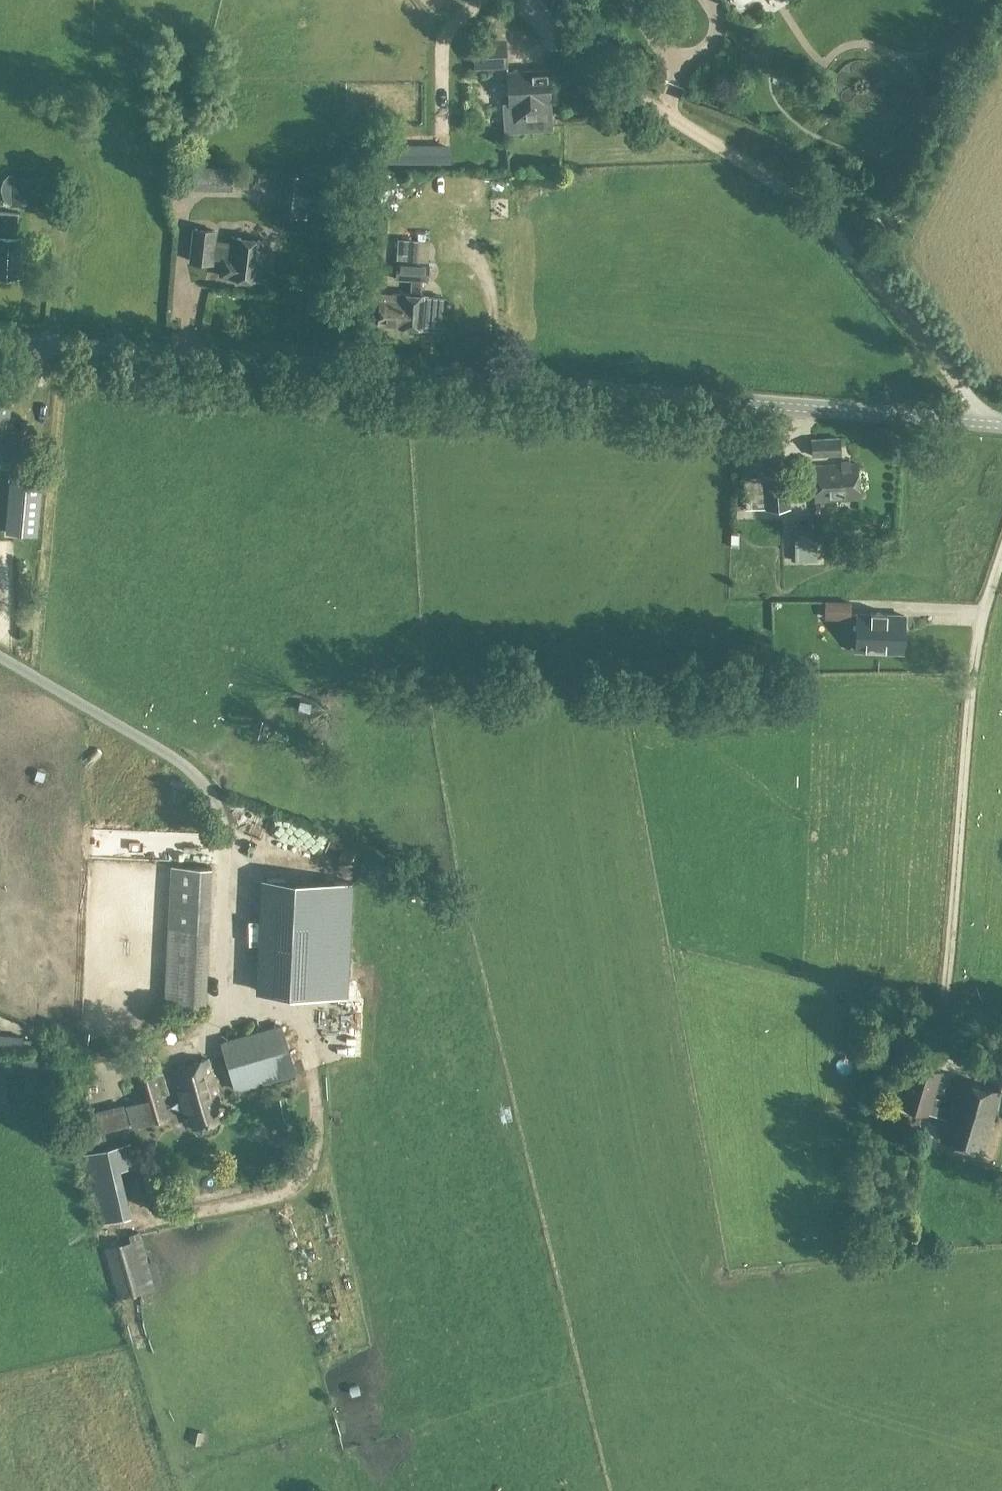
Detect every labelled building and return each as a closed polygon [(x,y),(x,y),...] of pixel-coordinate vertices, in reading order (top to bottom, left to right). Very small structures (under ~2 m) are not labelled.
[(473,59),(467,59),(467,68),(474,68),(474,70),(508,68),(506,39),(472,41),(473,59)] [(547,105),(551,105),(549,72),(508,75),(510,106),(504,107),(505,124),(548,121),(547,105)] [(314,219),(319,176),(282,172),(278,215),(314,219)] [(39,206),(40,176),(14,175),(13,205),(39,206)] [(17,238),(18,213),(0,212),(0,277),(22,278),(24,239),(17,238)] [(265,243),(234,238),(233,243),(216,240),(217,231),(194,227),(190,262),(213,265),(214,259),(224,261),(222,276),(260,282),(265,243)] [(380,300),(380,301),(378,326),(424,329),(426,296),(422,296),(423,281),(427,282),(428,263),(418,263),(419,241),(399,240),(396,279),(411,280),(410,295),(400,294),(400,295),(381,293),(380,300)] [(18,433),(8,432),(11,401),(0,400),(0,459),(15,461),(18,433)] [(840,439),(811,441),(812,457),(841,455),(840,439)] [(856,467),(814,470),(816,502),(858,499),(856,467)] [(791,508),(788,474),(763,476),(763,478),(743,479),(745,510),(765,508),(765,510),(791,508)] [(39,487),(12,484),(7,531),(35,534),(39,487)] [(813,522),(793,522),(795,554),(815,553),(813,522)] [(824,619),(850,620),(851,602),(825,601),(824,619)] [(904,617),(857,615),(856,641),(877,642),(877,646),(902,647),(904,617)] [(212,868),(171,866),(165,1006),(205,1008),(212,868)] [(347,997),(353,883),(267,879),(262,993),(347,997)] [(281,1024),(221,1042),(237,1093),(296,1075),(281,1024)] [(15,1073),(43,1074),(44,1034),(16,1033),(15,1073)] [(221,1120),(216,1103),(221,1101),(209,1060),(172,1071),(185,1113),(189,1112),(194,1128),(221,1120)] [(928,1114),(931,1103),(939,1073),(912,1066),(900,1107),(928,1114)] [(142,1102),(126,1106),(133,1130),(170,1119),(158,1075),(136,1082),(142,1102)] [(950,1108),(931,1103),(928,1114),(947,1119),(940,1140),(982,1153),(1000,1092),(958,1079),(950,1108)] [(123,1104),(73,1116),(81,1151),(101,1146),(100,1140),(106,1139),(104,1132),(129,1126),(123,1104)] [(83,1154),(99,1224),(131,1216),(120,1169),(137,1165),(131,1142),(83,1154)] [(105,1249),(120,1299),(156,1288),(140,1238),(105,1249)]
